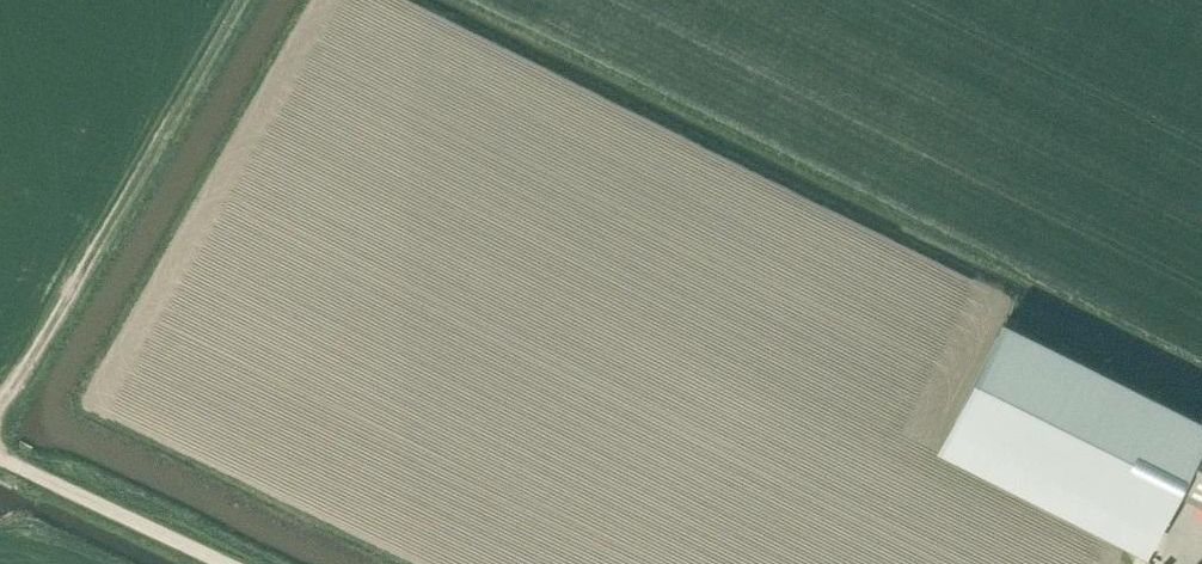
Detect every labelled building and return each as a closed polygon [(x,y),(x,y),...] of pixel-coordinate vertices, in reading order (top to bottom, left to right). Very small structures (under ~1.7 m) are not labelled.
[(1180,487),(1201,443),(1201,413),(1004,314),(951,421),(1161,525),(1180,487)] [(1180,487),(1201,498),(1201,443),(1180,487)]
